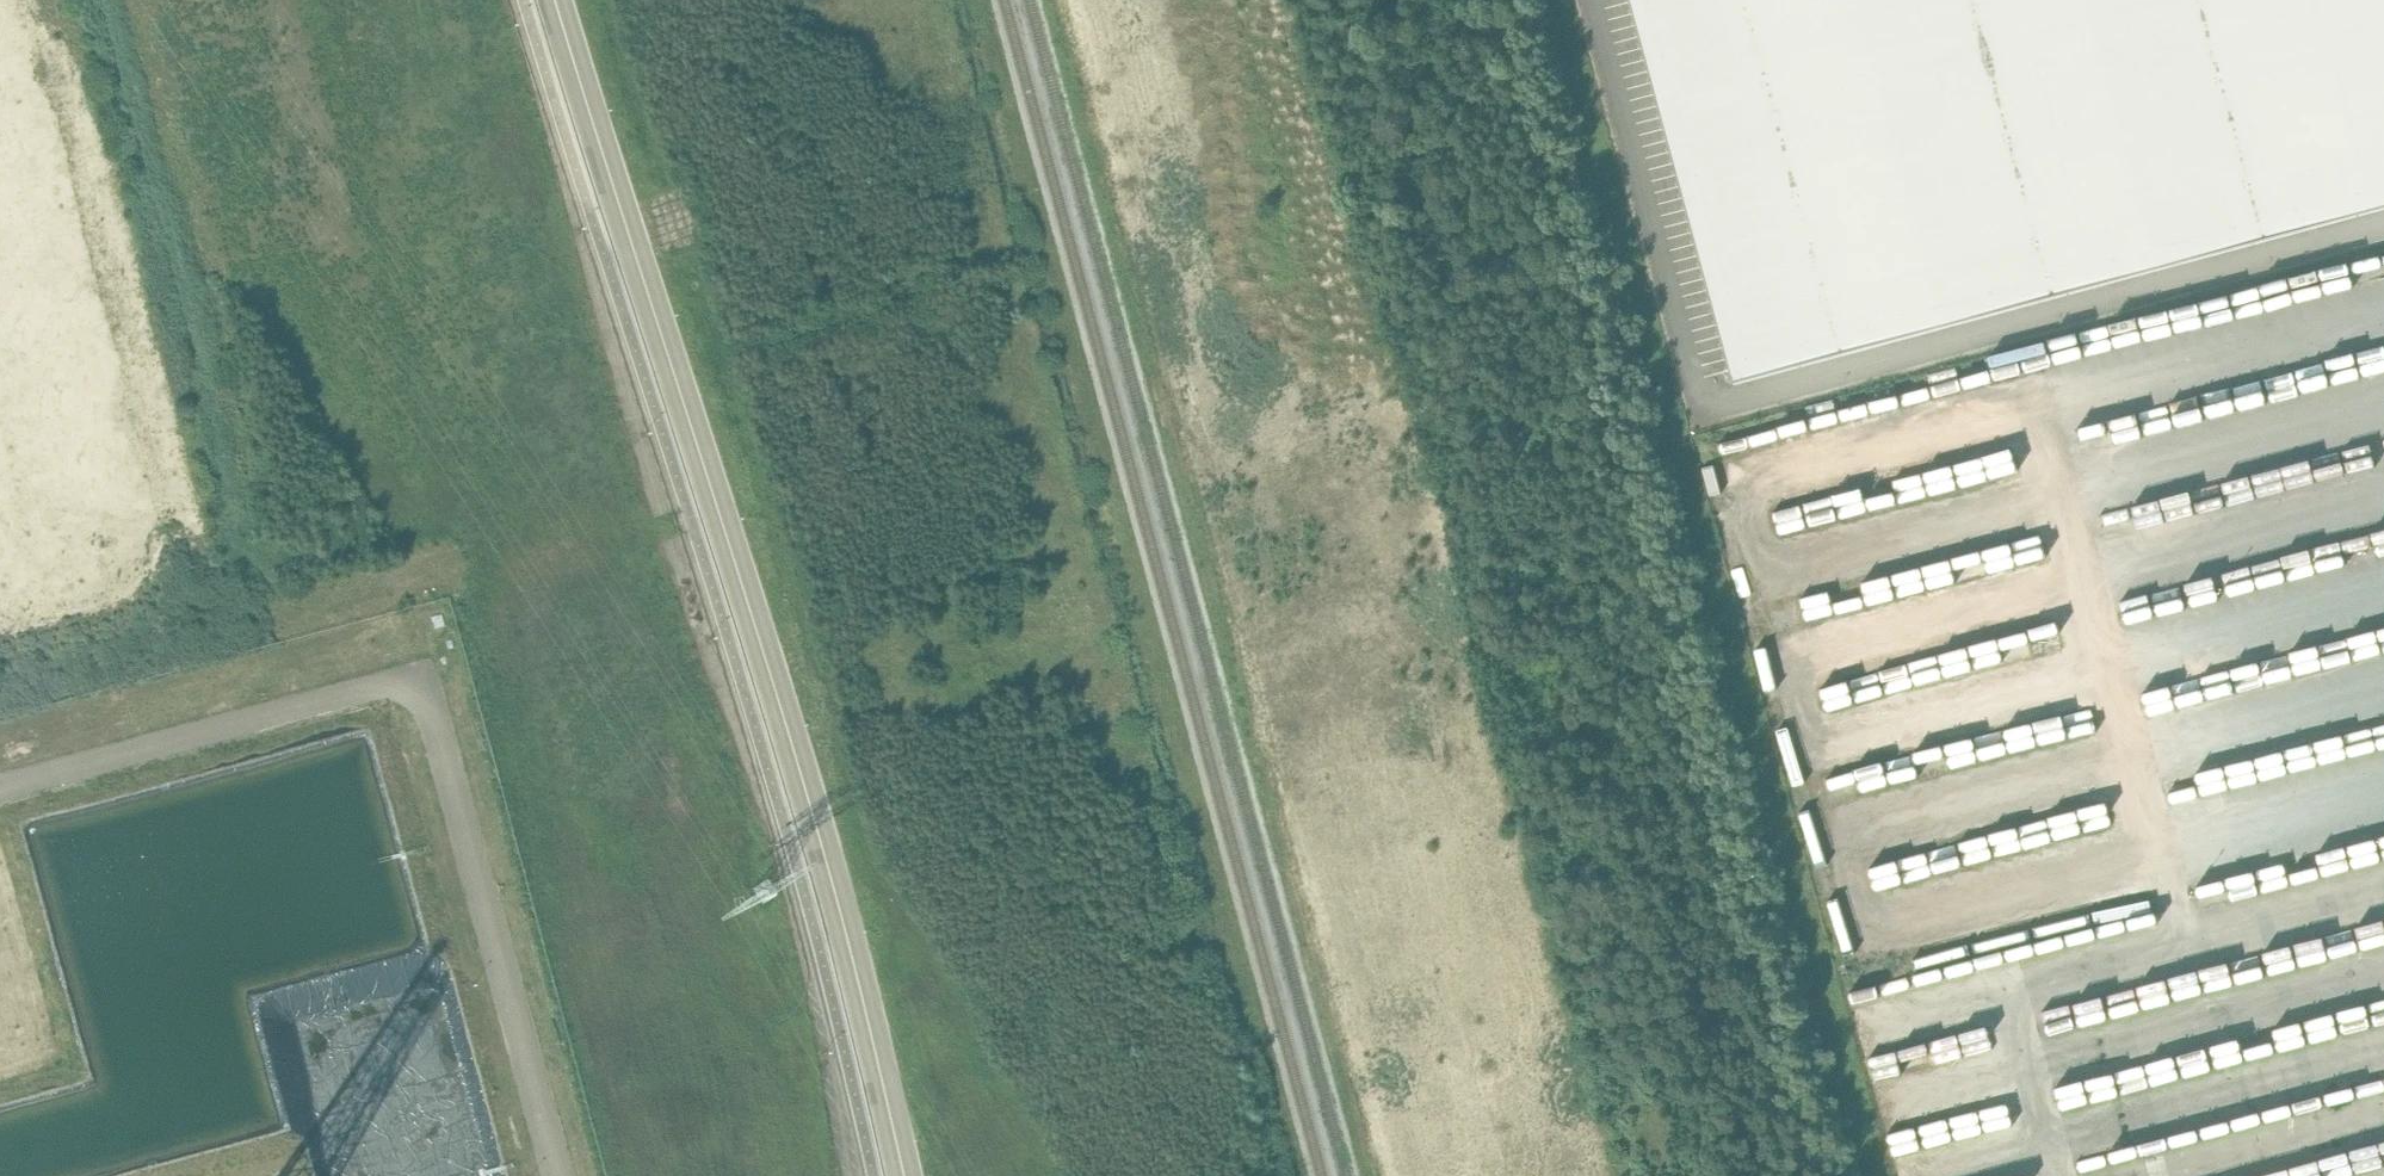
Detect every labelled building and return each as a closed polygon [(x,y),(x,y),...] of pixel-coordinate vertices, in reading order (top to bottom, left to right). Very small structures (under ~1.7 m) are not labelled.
[(1730,371),(1726,372),(1729,383),(1734,382),(1734,385),(2383,209),(2383,0),(1630,0),(1730,371)]
